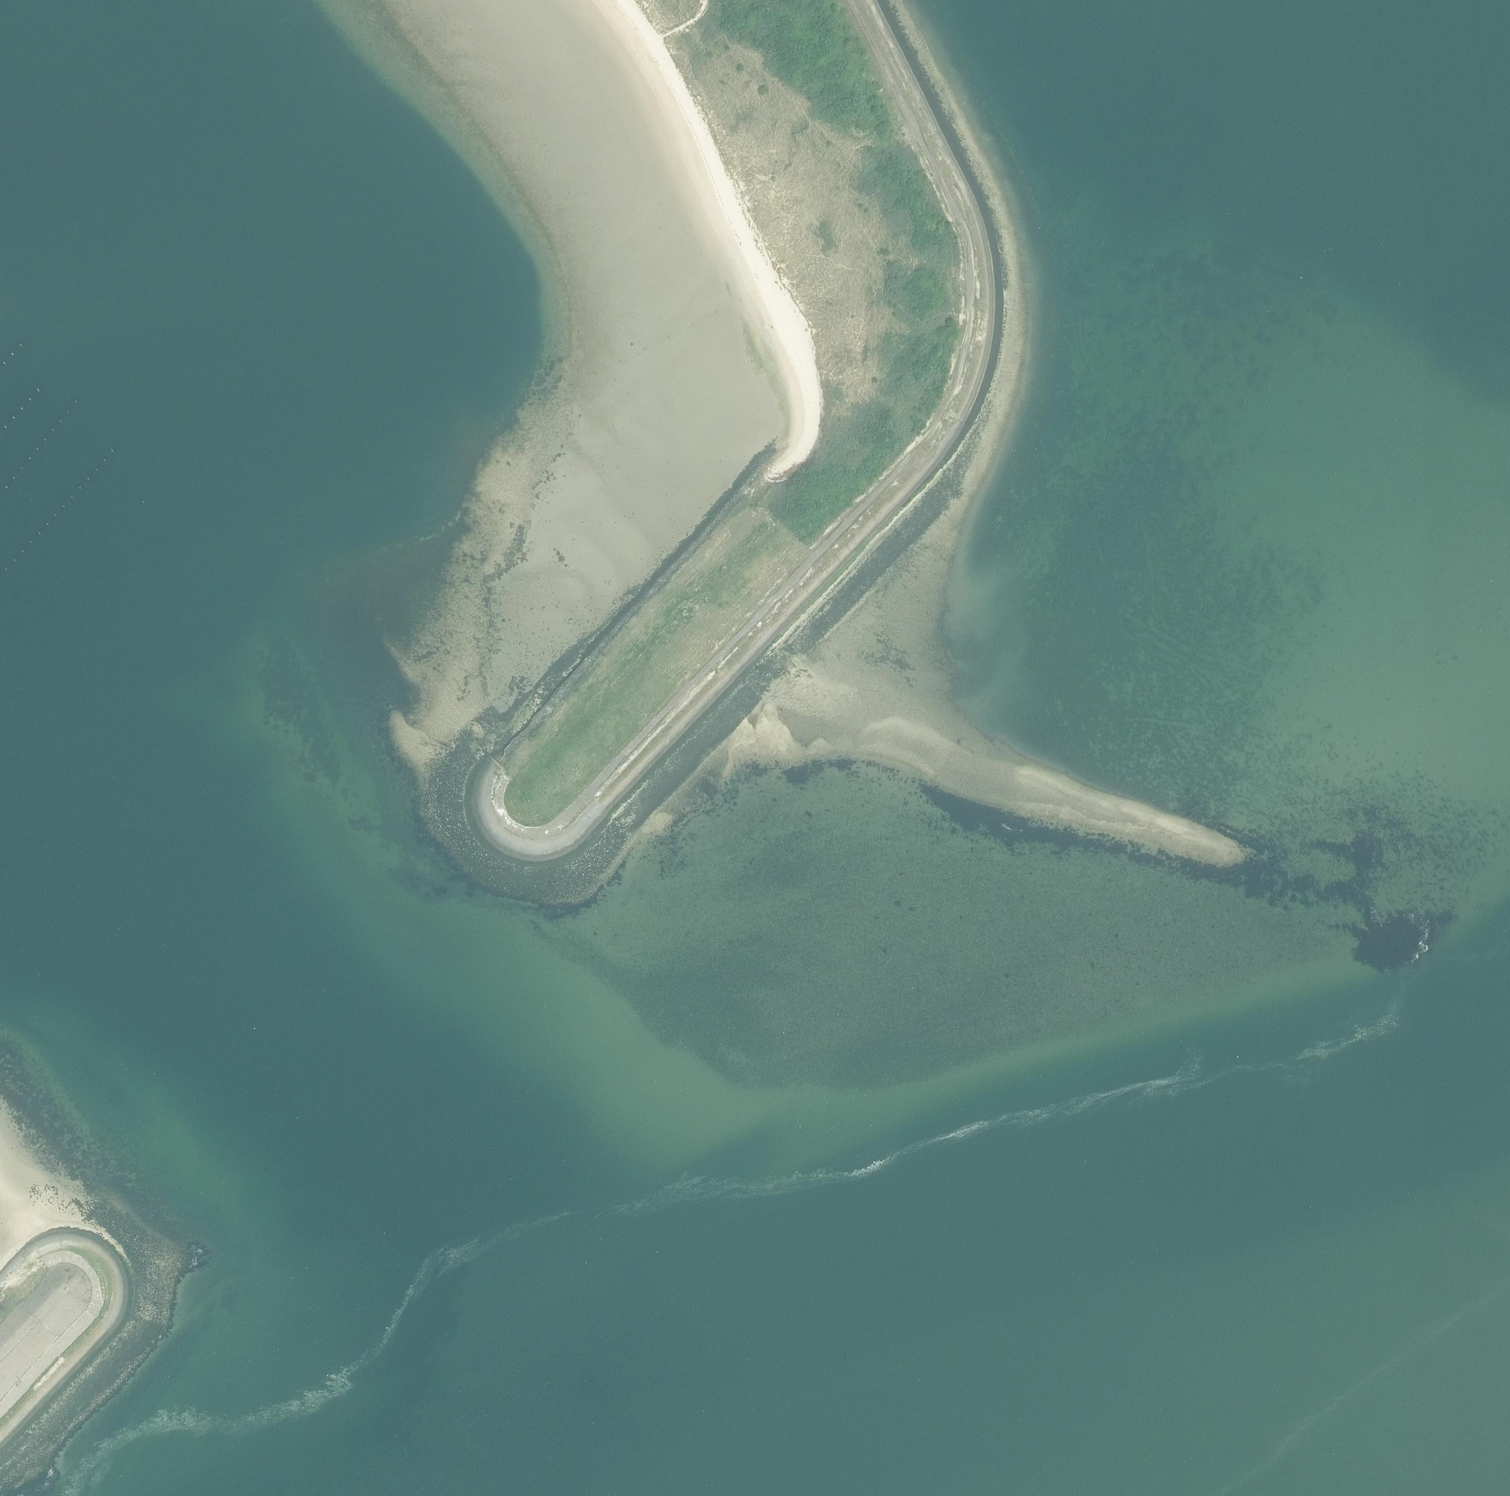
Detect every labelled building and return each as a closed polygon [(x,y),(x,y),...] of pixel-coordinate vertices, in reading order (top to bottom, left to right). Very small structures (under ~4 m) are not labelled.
[(47,1312),(78,1291),(72,1283),(50,1297),(53,1301),(44,1307),(47,1312)]
